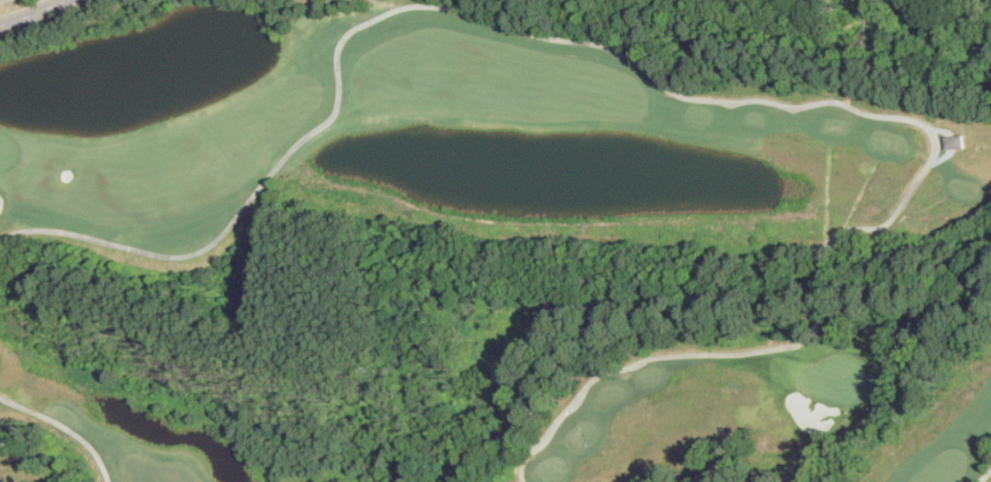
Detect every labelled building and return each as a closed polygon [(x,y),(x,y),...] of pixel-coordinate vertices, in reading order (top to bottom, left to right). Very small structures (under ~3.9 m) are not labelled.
[(949,148),(948,135),(957,134),(966,133),(967,147),(949,148)]
